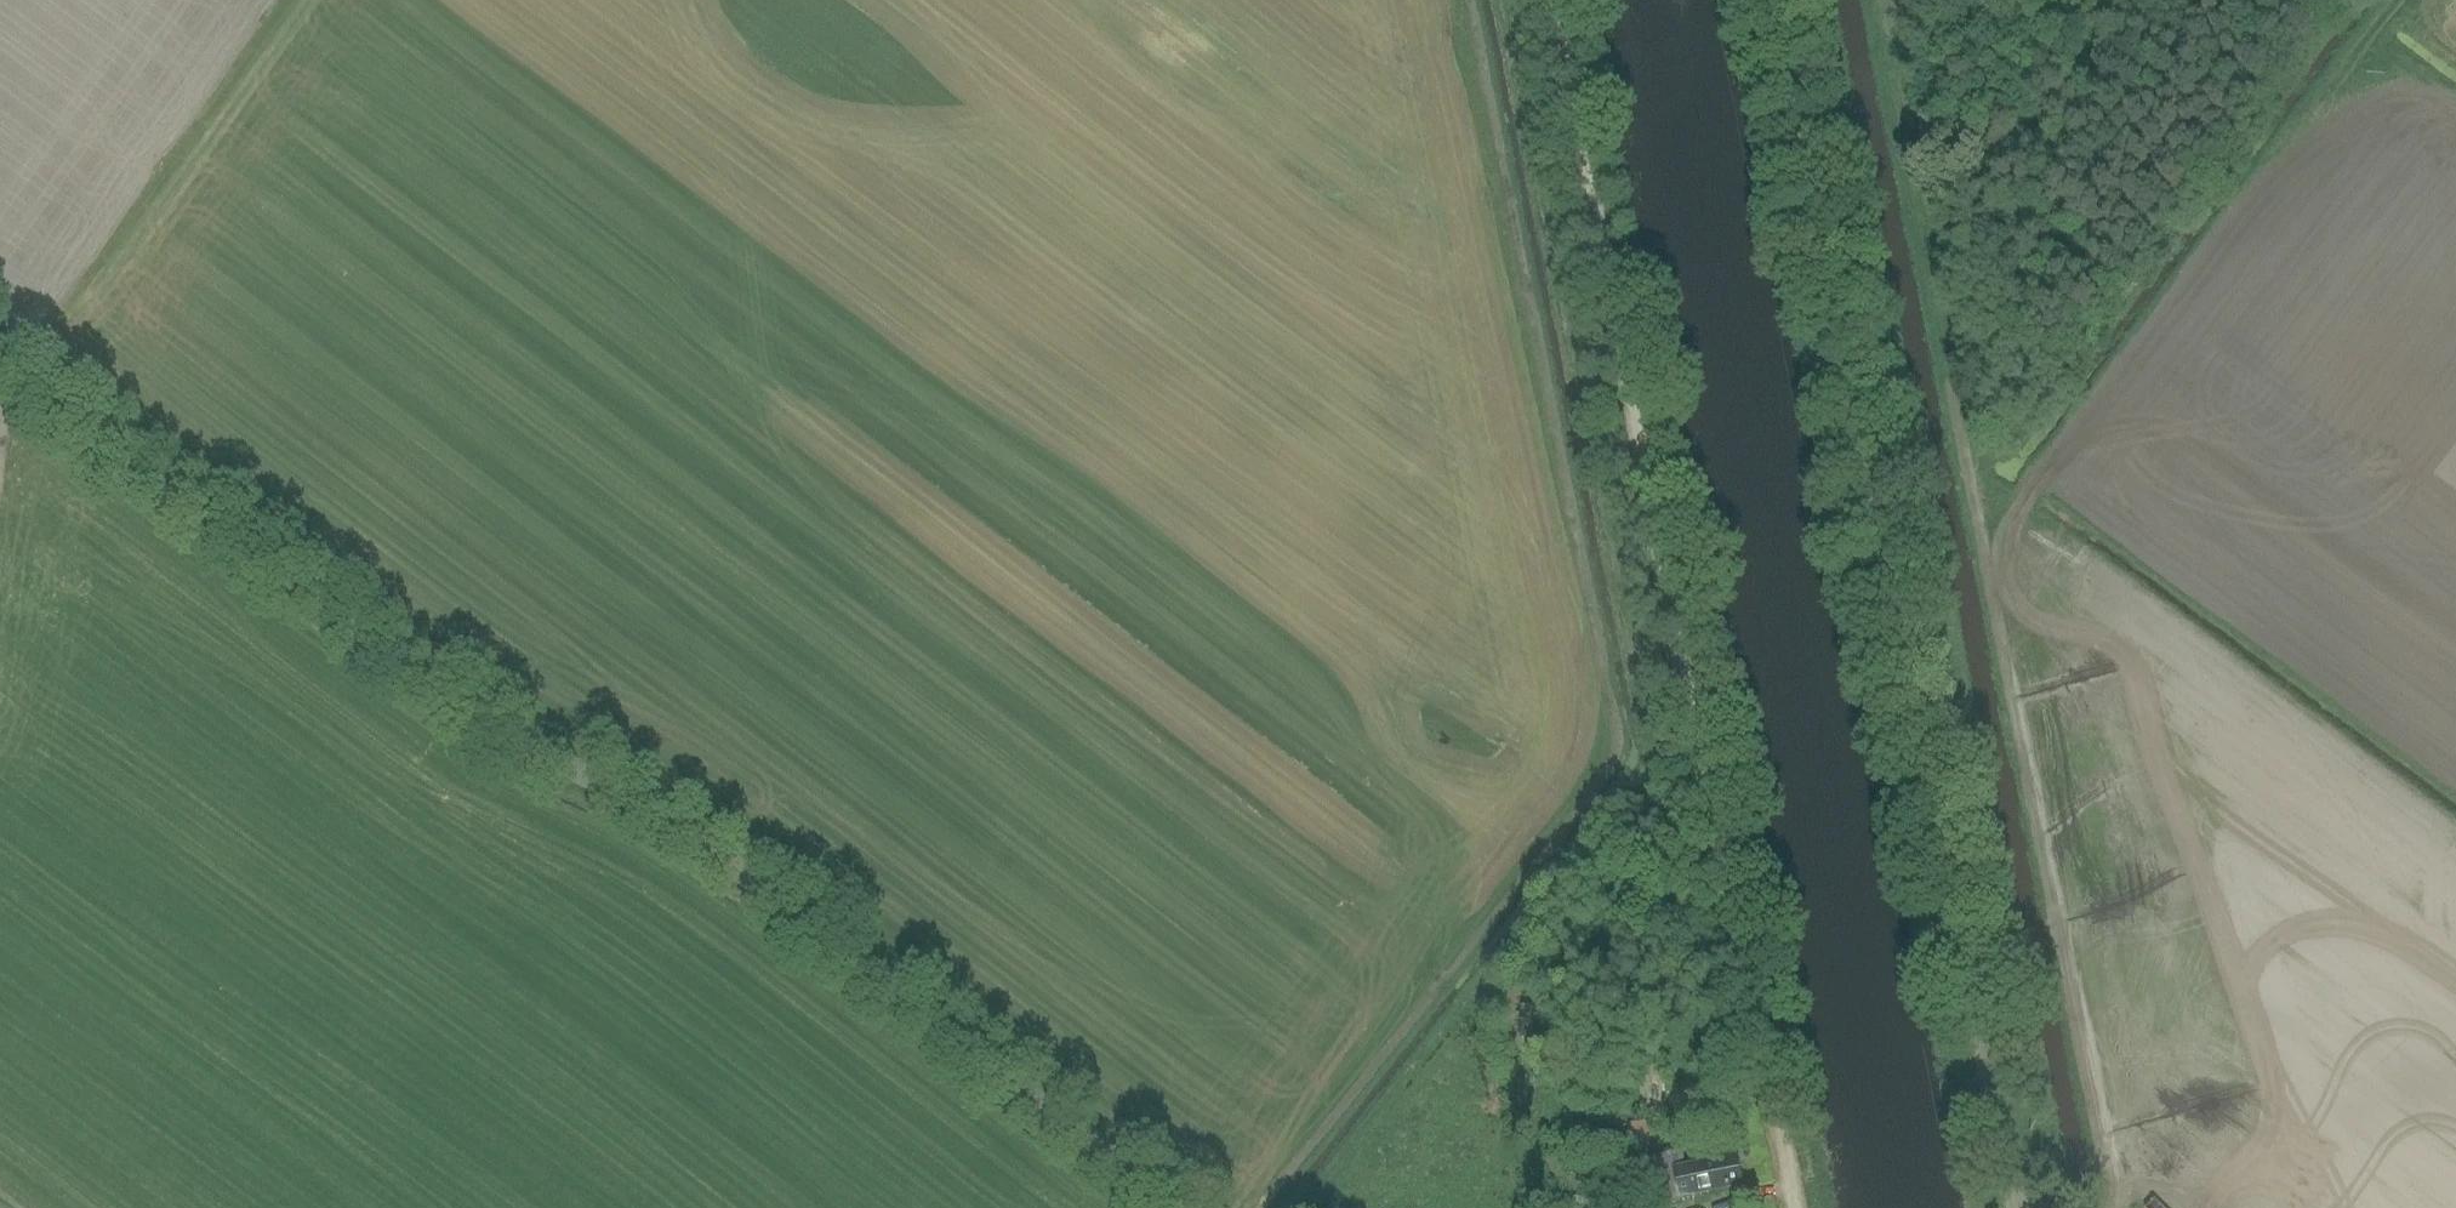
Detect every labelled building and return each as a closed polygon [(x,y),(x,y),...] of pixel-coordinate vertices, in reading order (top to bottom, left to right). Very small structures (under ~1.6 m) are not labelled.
[(1635,1118),(1627,1135),(1652,1147),(1660,1130),(1635,1118)] [(1681,1199),(1742,1187),(1737,1160),(1676,1172),(1681,1199)]
